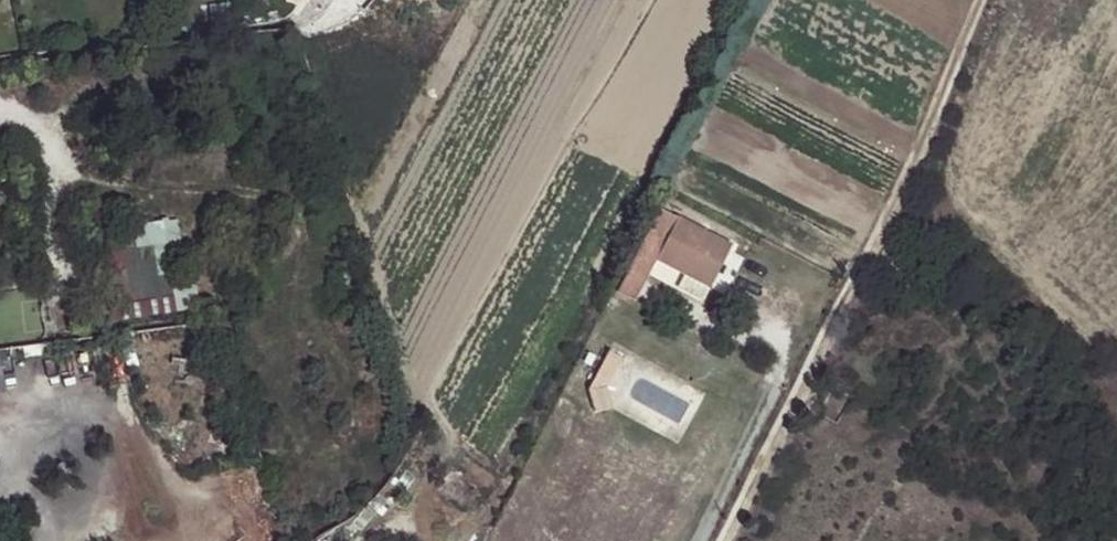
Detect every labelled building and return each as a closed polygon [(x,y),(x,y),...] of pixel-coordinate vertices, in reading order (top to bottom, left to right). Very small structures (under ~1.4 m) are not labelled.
[(651,265),(674,224),(658,216),(634,263),(651,273),(651,265)] [(180,218),(131,223),(134,248),(113,250),(119,309),(189,302),(180,218)] [(728,253),(674,224),(651,265),(706,296),(728,253)] [(633,310),(651,273),(634,263),(615,302),(633,310)]
